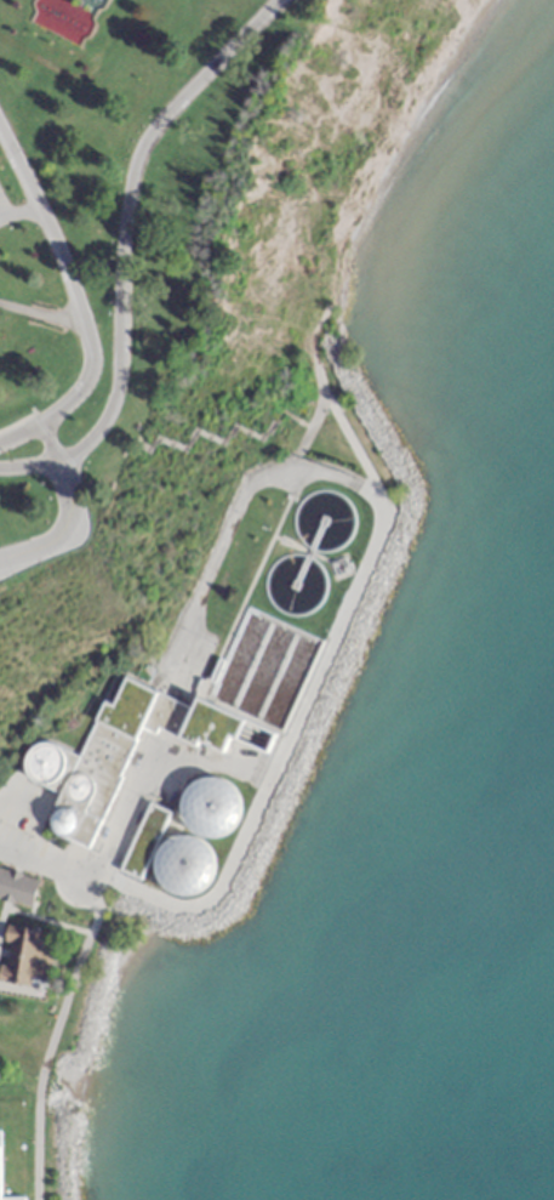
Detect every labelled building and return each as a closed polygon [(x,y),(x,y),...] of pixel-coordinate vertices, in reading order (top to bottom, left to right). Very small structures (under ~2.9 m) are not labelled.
[(90,848),(145,709),(134,705),(138,694),(120,686),(112,706),(98,701),(75,757),(32,739),(17,776),(59,793),(45,829),(90,848)] [(120,871),(140,880),(170,811),(149,803),(120,871)] [(0,869),(0,898),(31,906),(38,879),(0,869)] [(36,988),(39,972),(55,975),(56,969),(51,968),(52,958),(44,957),(47,941),(38,940),(40,930),(6,925),(0,963),(0,982),(36,988)]
